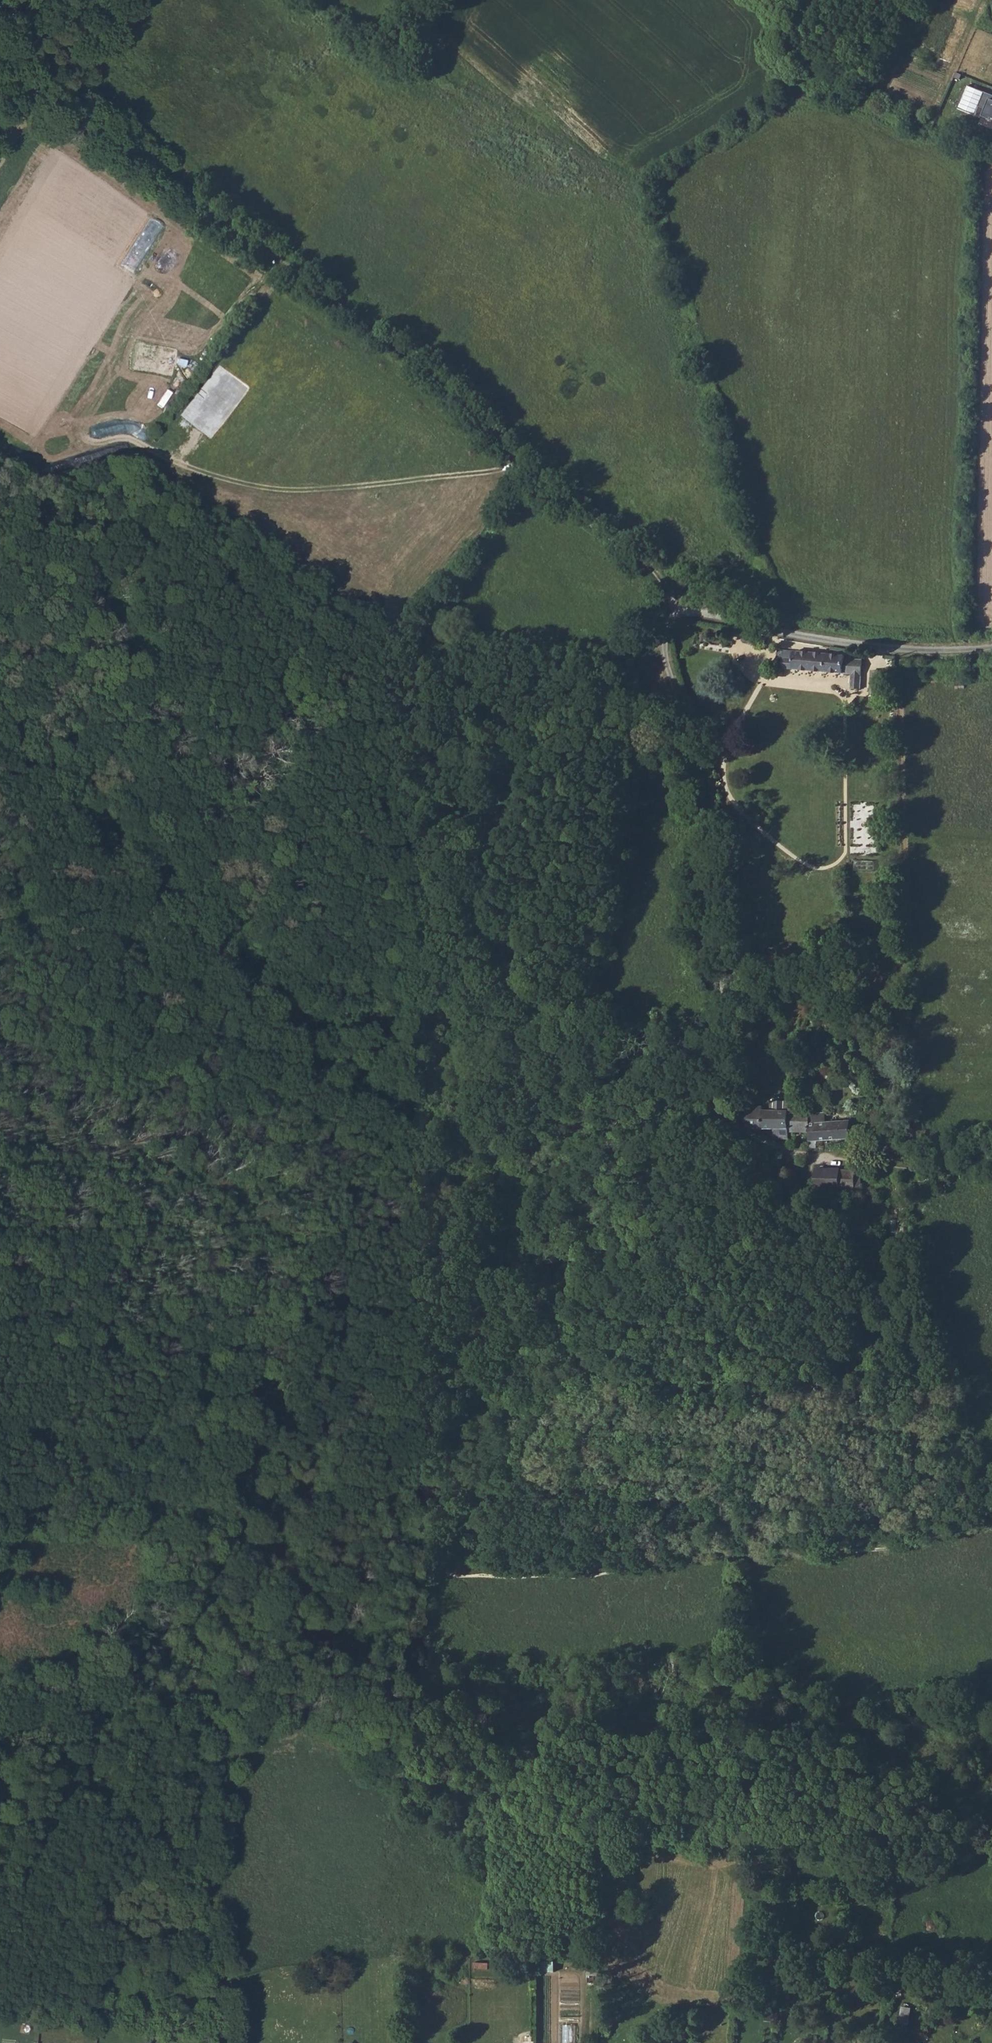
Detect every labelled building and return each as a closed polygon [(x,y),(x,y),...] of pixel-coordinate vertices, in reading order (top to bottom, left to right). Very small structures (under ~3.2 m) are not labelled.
[(985,91),(975,115),(989,122),(991,119),(991,120),(991,94),(985,91)] [(743,640),(754,642),(755,633),(744,631),(743,640)] [(851,688),(860,689),(863,661),(845,659),(845,656),(777,650),(777,658),(783,659),(783,669),(852,674),(851,688)] [(735,842),(746,841),(745,833),(734,834),(735,842)] [(774,1128),(775,1138),(789,1138),(789,1132),(799,1132),(799,1111),(763,1110),(763,1107),(748,1107),(749,1126),(749,1127),(760,1128),(774,1128)] [(809,1132),(810,1147),(816,1146),(816,1140),(851,1138),(850,1120),(827,1121),(825,1112),(809,1113),(809,1111),(799,1111),(799,1132),(809,1132)] [(815,1187),(838,1187),(839,1169),(815,1168),(815,1187)] [(838,1187),(855,1188),(855,1169),(839,1169),(838,1187)] [(909,2022),(911,2009),(903,2008),(901,2020),(909,2022)] [(909,2022),(901,2020),(897,2042),(905,2042),(909,2022)]
